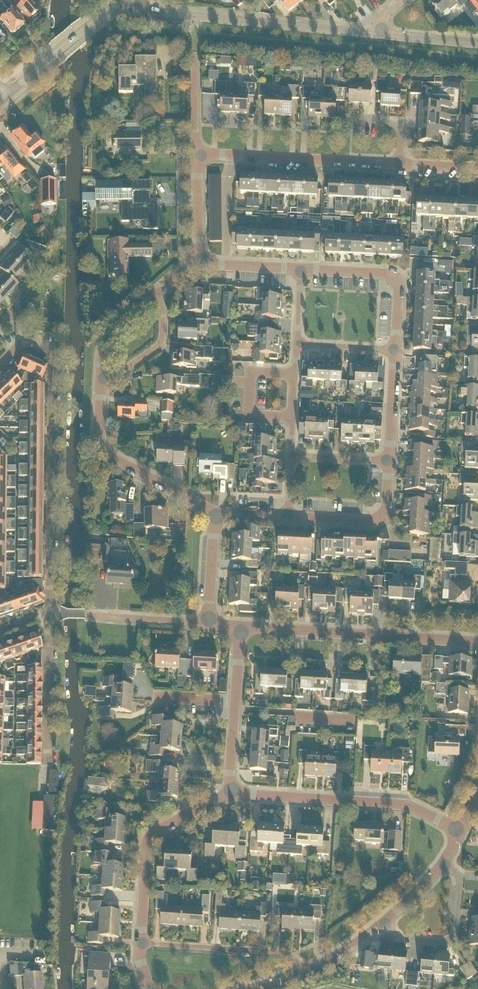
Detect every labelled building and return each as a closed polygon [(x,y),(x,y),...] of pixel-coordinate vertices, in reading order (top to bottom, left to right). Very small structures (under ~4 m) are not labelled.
[(17,14),(18,14),(6,0),(0,0),(0,2),(8,12),(0,19),(12,34),(13,33),(15,33),(18,31),(18,30),(24,25),(16,16),(17,14)] [(38,12),(28,0),(26,0),(19,5),(15,0),(6,0),(18,14),(19,16),(22,13),(28,21),(33,17),(34,17),(37,15),(37,14),(38,12)] [(237,9),(243,4),(240,0),(230,0),(237,9)] [(269,10),(279,2),(277,0),(261,0),(269,10)] [(297,5),(293,0),(282,0),(279,2),(288,13),(297,5)] [(465,4),(462,0),(439,0),(432,5),(441,16),(448,11),(449,13),(457,7),(459,9),(465,4)] [(477,0),(471,0),(470,1),(477,12),(477,1),(477,0)] [(471,13),(475,10),(470,4),(466,7),(471,13)] [(120,95),(133,95),(133,87),(145,87),(145,106),(157,106),(157,58),(136,58),(136,70),(120,70),(120,95)] [(247,58),(247,68),(258,68),(258,59),(247,58)] [(290,72),(302,73),(303,63),(298,63),(298,65),(290,64),(290,72)] [(369,82),(377,83),(377,81),(378,70),(370,70),(369,82)] [(389,82),(383,81),(377,81),(377,83),(377,93),(383,93),(382,106),(400,107),(401,91),(388,90),(389,82)] [(221,113),(234,114),(235,94),(226,93),(227,84),(216,83),(215,96),(222,96),(221,113)] [(235,94),(234,114),(247,115),(248,97),(255,98),(256,85),(244,85),(244,94),(235,94)] [(265,116),(278,117),(280,96),(271,96),(271,86),(260,85),(259,98),(266,98),(265,116)] [(370,106),(371,86),(351,85),(350,104),(370,106)] [(280,96),(278,117),(291,117),(292,100),(299,100),(300,88),(289,87),(288,97),(280,96)] [(309,118),(322,119),(324,99),(315,98),(315,88),(304,88),(303,100),(310,101),(309,118)] [(324,99),(322,119),(336,120),(336,102),(346,103),(347,90),(333,89),(332,99),(324,99)] [(423,99),(423,104),(421,103),(420,117),(440,118),(440,115),(441,108),(451,108),(451,103),(440,102),(440,104),(432,104),(432,99),(423,99)] [(440,118),(420,117),(419,129),(439,130),(439,128),(440,120),(450,121),(450,116),(440,115),(440,118)] [(468,137),(470,137),(470,118),(462,118),(461,136),(462,136),(468,137)] [(23,127),(11,136),(11,137),(20,147),(19,148),(27,158),(31,155),(35,160),(44,152),(39,147),(43,144),(35,134),(30,138),(26,133),(27,132),(23,127)] [(124,151),(141,151),(141,135),(127,135),(127,127),(109,127),(109,135),(115,135),(115,154),(124,154),(124,151)] [(439,130),(419,129),(419,142),(426,143),(426,149),(443,150),(443,144),(439,143),(439,133),(449,133),(450,128),(439,128),(439,130)] [(4,165),(13,176),(17,176),(24,170),(5,148),(0,152),(0,167),(4,165)] [(130,172),(139,171),(139,162),(130,163),(130,172)] [(27,172),(21,177),(26,183),(32,179),(27,172)] [(247,209),(253,209),(254,177),(241,176),(240,194),(247,194),(247,209)] [(254,177),(253,209),(259,209),(259,195),(266,195),(267,177),(254,177)] [(272,210),(278,210),(280,178),(267,177),(266,195),(273,195),(272,210)] [(292,179),(280,178),(278,210),(277,214),(284,214),(285,196),(292,197),(292,179)] [(305,179),(292,179),(292,197),(298,197),(297,211),(303,212),(305,179)] [(305,179),(303,212),(309,212),(310,198),(317,198),(318,180),(305,179)] [(341,214),(343,181),(330,181),(329,199),(336,199),(335,213),(341,214)] [(356,182),(343,181),(341,214),(347,214),(348,200),(355,200),(356,182)] [(54,182),(42,182),(41,205),(53,205),(54,182)] [(151,182),(122,183),(96,183),(96,184),(100,184),(100,197),(101,197),(101,203),(122,202),(123,222),(144,222),(144,230),(159,230),(158,208),(148,208),(147,193),(151,193),(151,182)] [(356,182),(355,200),(361,200),(361,215),(367,215),(368,183),(356,182)] [(381,183),(368,183),(367,215),(373,215),(373,201),(380,201),(381,183)] [(386,216),(392,216),(394,184),(381,183),(380,201),(387,202),(386,216)] [(399,202),(406,203),(406,204),(408,207),(411,207),(411,194),(406,194),(407,185),(394,184),(392,216),(398,217),(399,202)] [(8,197),(0,201),(4,208),(11,204),(8,197)] [(423,232),(429,232),(431,200),(418,199),(417,206),(413,206),(412,225),(417,225),(417,217),(424,217),(423,232)] [(443,218),(443,200),(431,200),(429,232),(435,232),(436,218),(443,218)] [(456,201),(443,200),(443,218),(449,219),(448,233),(455,233),(456,201)] [(468,220),(469,201),(456,201),(455,233),(460,234),(461,219),(468,220)] [(477,235),(477,202),(469,201),(468,220),(474,220),(474,234),(477,235)] [(14,213),(8,208),(0,217),(0,219),(5,224),(14,213)] [(43,223),(42,216),(32,217),(33,224),(43,223)] [(314,231),(314,236),(308,236),(309,217),(303,217),(303,221),(303,224),(301,253),(314,254),(315,244),(320,244),(320,231),(314,231)] [(238,232),(238,246),(237,250),(251,250),(252,222),(252,218),(246,218),(245,233),(238,232)] [(252,222),(251,250),(263,251),(264,234),(257,233),(258,219),(252,218),(252,222)] [(271,234),(264,234),(263,251),(276,252),(277,220),(271,219),(271,234)] [(339,255),(341,223),(341,220),(323,219),(322,231),(328,231),(328,227),(334,227),(334,237),(327,237),(326,254),(339,255)] [(277,220),(276,252),(289,252),(290,235),(283,235),(283,220),(277,220)] [(289,252),(301,253),(303,224),(303,221),(297,221),(296,235),(290,235),(289,252)] [(347,223),(341,223),(339,255),(352,256),(353,238),(346,238),(347,223)] [(353,238),(352,256),(364,256),(366,224),(360,224),(359,239),(353,238)] [(372,225),(366,224),(364,256),(377,257),(378,240),(371,239),(372,225)] [(22,233),(15,225),(8,233),(15,240),(22,233)] [(377,257),(390,258),(392,226),(385,225),(385,240),(378,240),(377,257)] [(392,226),(390,258),(403,258),(404,241),(397,241),(397,226),(392,226)] [(128,258),(152,258),(152,247),(128,247),(128,241),(112,242),(112,273),(128,273),(128,258)] [(23,269),(33,258),(20,246),(10,257),(23,269)] [(10,257),(0,268),(13,280),(23,269),(10,257)] [(439,261),(439,267),(447,268),(446,275),(453,275),(453,262),(439,261)] [(13,280),(0,268),(0,269),(5,273),(0,279),(0,288),(8,296),(18,285),(13,280)] [(469,270),(469,281),(474,281),(473,293),(477,293),(477,271),(469,270)] [(418,274),(417,287),(449,289),(450,283),(435,282),(435,275),(418,274)] [(449,289),(417,287),(416,300),(434,301),(434,294),(449,295),(449,289)] [(8,296),(0,288),(0,305),(8,296)] [(263,301),(263,307),(284,308),(284,305),(282,305),(283,296),(268,295),(268,290),(257,290),(257,301),(263,301)] [(210,302),(210,294),(203,294),(203,292),(186,291),(185,313),(202,314),(203,301),(210,302)] [(232,309),(233,294),(225,294),(224,308),(232,309)] [(468,299),(457,298),(457,306),(463,306),(463,307),(467,307),(467,314),(472,314),(471,320),(477,321),(477,299),(468,299)] [(434,307),(434,301),(416,300),(416,312),(448,314),(448,308),(434,307)] [(284,308),(263,307),(263,313),(256,313),(256,324),(269,324),(269,319),(282,319),(282,312),(284,312),(284,308)] [(433,320),(448,320),(453,321),(454,315),(448,314),(416,312),(415,325),(433,326),(433,320)] [(208,335),(209,322),(194,321),(194,327),(180,326),(179,341),(197,342),(197,334),(208,335)] [(432,333),(433,326),(415,325),(414,338),(447,340),(447,334),(432,333)] [(269,327),(249,326),(248,338),(255,338),(255,337),(262,338),(261,344),(282,345),(282,341),(281,341),(281,333),(269,333),(269,327)] [(471,353),(477,353),(477,328),(468,327),(467,337),(467,347),(472,347),(471,353)] [(414,338),(414,351),(417,351),(417,356),(431,357),(432,345),(446,345),(447,340),(414,338)] [(265,355),(271,355),(270,360),(278,361),(278,356),(280,356),(280,348),(282,348),(282,345),(261,344),(261,350),(254,350),(254,362),(257,362),(256,363),(265,364),(265,355)] [(204,360),(205,348),(193,348),(192,355),(173,354),(172,367),(194,368),(195,359),(204,360)] [(213,349),(205,348),(205,360),(212,360),(213,349)] [(29,373),(35,361),(23,355),(17,368),(29,373)] [(413,365),(413,370),(419,371),(419,377),(438,377),(438,378),(439,378),(440,375),(438,375),(439,367),(438,367),(439,359),(416,358),(416,365),(413,365)] [(465,359),(464,369),(469,370),(468,380),(477,381),(477,360),(465,359)] [(47,366),(35,361),(29,373),(41,379),(47,366)] [(320,382),(321,361),(317,361),(317,362),(310,362),(309,374),(302,374),(302,387),(313,388),(313,381),(320,382)] [(324,361),(321,361),(320,382),(325,382),(325,389),(330,389),(330,382),(331,382),(332,362),(331,362),(331,363),(324,363),(324,361)] [(332,362),(331,382),(336,383),(336,390),(347,390),(347,379),(342,379),(343,364),(335,363),(335,362),(332,362)] [(366,384),(367,364),(363,364),(363,365),(356,364),(355,379),(350,379),(349,390),(360,391),(360,384),(366,384)] [(371,364),(367,364),(366,384),(373,385),(372,391),(383,392),(384,381),(378,381),(379,366),(371,365),(371,364)] [(12,373),(3,382),(12,392),(22,383),(12,373)] [(438,377),(419,377),(413,376),(412,381),(419,382),(419,388),(418,388),(438,389),(439,389),(439,386),(438,385),(438,378),(438,377)] [(185,377),(185,380),(158,379),(157,394),(177,395),(177,386),(199,387),(200,378),(185,377)] [(229,392),(230,378),(218,377),(218,391),(229,392)] [(3,382),(0,385),(0,398),(3,401),(12,392),(3,382)] [(29,396),(42,396),(43,386),(24,385),(24,391),(29,391),(29,396)] [(418,388),(419,388),(412,387),(412,394),(410,394),(410,398),(411,399),(431,400),(431,399),(431,393),(438,394),(438,389),(418,388)] [(463,387),(460,387),(459,397),(467,398),(467,409),(477,409),(477,388),(463,387)] [(19,408),(42,408),(42,396),(29,396),(29,401),(21,401),(19,403),(19,408)] [(431,400),(411,399),(411,406),(409,406),(409,409),(410,410),(411,410),(411,409),(430,411),(430,410),(430,404),(437,405),(437,400),(431,399),(431,400)] [(163,403),(162,414),(162,421),(169,422),(168,433),(171,433),(172,416),(174,404),(163,403)] [(147,412),(147,406),(131,405),(131,407),(119,406),(119,418),(135,419),(135,412),(147,412)] [(29,418),(42,418),(42,408),(19,408),(19,413),(29,413),(29,418)] [(411,410),(410,410),(410,417),(409,417),(408,421),(410,421),(410,420),(430,422),(430,421),(429,421),(430,415),(436,415),(437,411),(430,410),(430,411),(411,409),(411,410)] [(316,442),(317,422),(311,421),(311,414),(300,414),(299,428),(306,428),(305,440),(313,441),(313,442),(316,442)] [(324,422),(317,422),(316,442),(320,443),(320,441),(328,441),(328,429),(334,430),(334,416),(324,415),(324,422)] [(477,422),(477,416),(462,415),(462,420),(461,425),(466,426),(465,437),(477,437),(477,422)] [(352,443),(353,424),(347,423),(348,417),(342,416),(341,442),(349,443),(349,444),(352,444),(352,443)] [(364,422),(358,421),(358,417),(354,417),(353,424),(352,443),(360,443),(360,445),(363,445),(364,422)] [(19,428),(42,428),(42,418),(29,418),(29,423),(19,423),(19,428)] [(375,444),(375,441),(381,442),(381,432),(382,419),(371,418),(371,422),(364,422),(363,445),(367,445),(367,444),(375,444)] [(410,421),(409,428),(408,428),(408,432),(425,433),(424,438),(435,439),(435,433),(429,432),(429,426),(435,427),(436,422),(430,421),(430,422),(410,420),(410,421)] [(275,439),(266,439),(267,426),(250,425),(249,443),(256,443),(255,450),(276,451),(276,447),(275,447),(275,439)] [(28,439),(42,439),(42,428),(19,428),(19,434),(28,434),(28,439)] [(19,450),(42,450),(42,439),(28,439),(28,444),(19,444),(19,450)] [(414,452),(414,458),(415,458),(414,458),(434,459),(434,460),(435,460),(435,456),(434,456),(434,448),(422,448),(422,442),(411,442),(411,447),(408,447),(408,452),(414,452)] [(474,450),(474,444),(461,443),(461,454),(466,454),(465,469),(477,470),(477,450),(474,450)] [(185,456),(185,448),(158,446),(157,463),(174,463),(174,466),(184,466),(185,456)] [(28,460),(42,461),(42,450),(19,450),(19,455),(28,455),(28,460)] [(248,455),(248,460),(274,461),(274,454),(276,454),(276,451),(255,450),(255,456),(248,455)] [(227,481),(228,465),(222,465),(222,456),(200,455),(199,475),(214,476),(214,480),(227,481)] [(7,457),(0,460),(0,473),(6,473),(15,473),(15,467),(6,467),(7,457)] [(415,458),(414,458),(408,458),(408,463),(414,463),(414,469),(414,470),(433,470),(433,471),(434,471),(434,467),(433,467),(433,460),(434,460),(434,459),(414,458),(415,458)] [(19,471),(42,472),(42,461),(28,460),(28,466),(19,466),(19,471)] [(257,472),(278,473),(278,469),(277,469),(277,461),(274,461),(248,460),(248,465),(258,465),(257,472)] [(433,471),(433,470),(414,470),(414,469),(408,469),(407,477),(406,477),(405,480),(407,480),(426,481),(426,480),(426,475),(433,475),(433,471)] [(28,482),(42,482),(42,472),(19,471),(19,477),(28,477),(28,482)] [(278,476),(278,473),(257,472),(257,478),(250,477),(250,488),(263,489),(263,484),(276,484),(276,476),(278,476)] [(0,473),(0,483),(15,483),(15,478),(6,478),(6,473),(0,473)] [(472,482),(473,476),(460,475),(459,486),(464,486),(463,501),(477,502),(477,482),(472,482)] [(407,480),(406,488),(405,488),(405,491),(426,492),(426,486),(432,486),(432,481),(426,481),(426,480),(426,481),(407,480)] [(19,493),(42,493),(42,482),(28,482),(28,487),(19,487),(19,493)] [(0,483),(0,494),(6,494),(6,489),(15,489),(15,483),(0,483)] [(110,515),(126,515),(126,521),(134,521),(134,505),(126,505),(126,496),(123,496),(124,484),(108,483),(108,499),(110,499),(110,515)] [(28,504),(42,504),(42,493),(19,493),(18,498),(28,499),(28,504)] [(0,494),(0,505),(15,505),(15,499),(6,499),(6,494),(0,494)] [(431,507),(432,497),(414,496),(413,501),(406,501),(405,509),(404,509),(404,512),(405,512),(405,513),(406,513),(406,512),(424,513),(425,507),(431,507)] [(18,514),(42,514),(42,504),(28,504),(28,508),(18,508),(18,514)] [(0,505),(0,515),(6,515),(6,511),(15,511),(15,505),(0,505)] [(477,529),(477,514),(472,514),(472,508),(456,507),(456,517),(461,518),(460,528),(454,528),(454,534),(468,534),(469,529),(477,529)] [(145,529),(168,529),(168,511),(146,511),(146,525),(140,525),(140,538),(146,538),(145,529)] [(430,525),(431,525),(432,521),(430,521),(430,513),(424,513),(406,512),(406,513),(405,513),(405,517),(411,518),(411,523),(411,524),(430,525)] [(28,525),(41,525),(42,514),(18,514),(18,520),(28,520),(28,525)] [(0,515),(0,526),(15,526),(15,520),(6,520),(6,515),(0,515)] [(429,532),(430,525),(411,524),(411,523),(404,523),(404,528),(411,528),(410,535),(431,536),(431,532),(429,532)] [(18,536),(41,536),(41,525),(28,525),(28,530),(18,530),(18,536)] [(0,526),(0,537),(6,537),(6,532),(15,532),(15,526),(0,526)] [(233,535),(232,548),(252,549),(253,542),(259,542),(260,529),(244,528),(243,535),(233,535)] [(290,536),(291,529),(286,529),(285,536),(279,535),(277,555),(281,556),(282,554),(289,554),(289,556),(289,554),(290,536)] [(296,536),(290,536),(289,554),(289,556),(293,556),(293,554),(300,555),(301,536),(302,536),(302,530),(297,530),(296,536)] [(311,563),(312,555),(313,537),(315,537),(315,531),(307,530),(307,537),(302,536),(301,536),(300,555),(300,562),(311,563)] [(322,538),(322,548),(316,548),(316,558),(325,558),(325,556),(332,557),(333,557),(334,538),(334,532),(329,531),(329,538),(322,538)] [(336,557),(344,557),(345,539),(345,532),(340,532),(340,538),(334,538),(333,557),(332,557),(332,559),(336,559),(336,557)] [(344,557),(343,559),(347,559),(347,557),(354,558),(355,558),(355,540),(356,539),(356,533),(351,533),(351,539),(345,539),(344,557)] [(358,558),(365,558),(366,558),(367,540),(367,534),(362,533),(362,540),(356,539),(355,540),(355,558),(354,558),(354,560),(358,560),(358,558)] [(366,558),(365,558),(365,560),(369,561),(369,559),(377,559),(378,541),(380,541),(380,537),(380,534),(373,534),(373,540),(367,540),(366,558)] [(477,554),(477,543),(470,542),(471,536),(453,535),(453,545),(460,545),(459,557),(477,558),(477,554)] [(27,546),(41,546),(41,536),(18,536),(18,541),(27,541),(27,546)] [(0,537),(0,547),(14,547),(14,542),(6,542),(6,537),(0,537)] [(18,557),(41,557),(41,546),(27,546),(27,551),(18,551),(18,557)] [(0,547),(0,558),(6,558),(6,553),(14,553),(14,547),(0,547)] [(232,561),(242,561),(246,561),(245,568),(258,569),(259,557),(252,556),(252,549),(232,548),(232,561)] [(27,567),(41,568),(41,557),(18,557),(18,562),(27,562),(27,567)] [(0,558),(0,569),(14,569),(14,563),(6,563),(6,558),(0,558)] [(471,582),(459,582),(459,577),(467,577),(468,564),(460,564),(459,570),(455,570),(455,576),(450,576),(449,592),(443,591),(443,600),(449,601),(448,602),(470,603),(471,582)] [(41,579),(41,568),(27,567),(27,572),(18,572),(17,579),(41,579)] [(135,582),(139,573),(134,572),(134,569),(109,568),(108,583),(133,584),(133,582),(135,582)] [(5,579),(5,574),(14,574),(14,569),(0,569),(0,579),(5,579)] [(245,580),(241,580),(231,579),(230,592),(250,594),(250,587),(257,587),(258,574),(245,573),(245,580)] [(390,583),(390,589),(389,600),(402,600),(403,584),(393,583),(393,575),(385,575),(385,583),(390,583)] [(374,577),(374,588),(382,588),(383,578),(374,577)] [(403,584),(402,600),(415,601),(416,590),(421,591),(422,578),(413,577),(413,585),(403,584)] [(5,591),(5,589),(8,588),(8,579),(5,579),(0,579),(0,591),(5,591)] [(30,608),(43,603),(41,598),(44,597),(42,592),(39,593),(38,589),(42,589),(42,581),(30,581),(32,590),(25,593),(24,593),(30,608)] [(275,611),(287,611),(288,591),(281,591),(281,585),(272,585),(271,599),(276,599),(275,611)] [(13,597),(18,612),(23,610),(26,611),(28,610),(29,608),(30,608),(24,593),(25,593),(18,595),(15,586),(10,588),(13,597)] [(288,591),(287,611),(298,612),(299,601),(304,601),(305,587),(295,586),(295,591),(288,591)] [(312,613),(324,614),(325,593),(318,593),(319,588),(309,587),(308,601),(313,602),(312,613)] [(14,613),(18,612),(13,597),(10,588),(8,588),(5,589),(5,591),(7,599),(1,601),(6,616),(8,616),(10,616),(12,615),(14,613)] [(325,593),(324,614),(335,615),(336,603),(341,604),(342,589),(333,589),(332,594),(325,593)] [(350,615),(361,616),(363,596),(356,595),(356,590),(346,590),(345,604),(351,604),(350,615)] [(363,596),(361,616),(373,617),(373,606),(379,606),(380,592),(370,591),(370,596),(363,596)] [(229,605),(240,606),(244,606),(243,613),(256,614),(256,601),(250,601),(250,594),(230,592),(229,605)] [(33,651),(42,648),(37,635),(25,639),(33,662),(37,661),(33,651)] [(33,662),(25,639),(14,643),(19,656),(26,654),(30,663),(33,662)] [(11,659),(19,656),(14,643),(3,647),(11,669),(14,668),(11,659)] [(4,662),(7,671),(11,669),(3,647),(0,648),(0,663),(4,662)] [(179,669),(178,677),(178,683),(185,684),(185,677),(186,677),(187,661),(179,660),(180,651),(157,650),(156,667),(179,669)] [(187,661),(186,677),(193,678),(194,670),(216,671),(218,654),(195,652),(194,661),(187,661)] [(430,683),(431,669),(421,669),(422,659),(403,658),(403,657),(396,656),(395,658),(395,657),(394,674),(395,674),(420,675),(419,682),(430,683)] [(471,677),(472,659),(450,658),(450,659),(443,659),(443,658),(435,657),(435,670),(443,670),(443,665),(450,665),(449,676),(471,677)] [(41,680),(41,668),(27,668),(27,676),(17,676),(17,680),(41,680)] [(264,688),(274,688),(275,672),(262,671),(262,676),(256,676),(255,695),(263,696),(264,688)] [(275,672),(274,688),(284,689),(283,697),(291,697),(292,680),(287,680),(288,673),(275,672)] [(304,690),(314,691),(315,674),(302,674),(302,681),(296,680),(295,698),(303,698),(304,690)] [(315,674),(314,691),(324,691),(323,699),(331,700),(332,681),(327,680),(328,675),(315,674)] [(337,681),(335,700),(343,701),(344,693),(354,694),(355,677),(342,676),(342,681),(337,681)] [(113,688),(112,699),(132,700),(133,686),(117,685),(118,679),(104,677),(103,688),(113,688)] [(355,677),(354,694),(364,694),(363,702),(371,702),(372,689),(367,689),(368,678),(355,677)] [(0,679),(0,691),(5,692),(5,683),(15,683),(15,680),(0,679)] [(41,692),(41,680),(17,680),(17,683),(27,683),(27,692),(41,692)] [(456,685),(440,685),(436,684),(436,695),(445,696),(447,698),(450,698),(449,713),(468,714),(469,693),(455,692),(456,685)] [(99,697),(99,688),(90,688),(89,696),(99,697)] [(6,700),(4,700),(5,692),(0,691),(0,703),(13,704),(14,700),(6,700)] [(27,692),(27,700),(17,700),(17,704),(41,704),(41,692),(27,692)] [(132,700),(112,699),(112,708),(101,708),(101,717),(114,719),(115,712),(131,713),(132,700)] [(0,703),(0,716),(3,716),(4,707),(13,708),(13,704),(0,703)] [(41,716),(41,704),(17,704),(17,707),(26,708),(26,716),(41,716)] [(0,716),(0,728),(12,728),(13,724),(3,723),(3,716),(0,716)] [(26,716),(26,724),(17,724),(16,728),(41,728),(41,716),(26,716)] [(161,737),(181,739),(182,725),(166,724),(167,717),(153,716),(152,726),(162,726),(161,737)] [(413,735),(417,728),(410,725),(406,732),(413,735)] [(465,738),(466,727),(446,726),(445,737),(437,736),(436,756),(457,757),(458,737),(465,738)] [(5,731),(12,731),(12,728),(0,728),(0,740),(2,740),(3,731),(5,731)] [(16,732),(24,732),(26,732),(26,740),(40,740),(41,728),(16,728),(16,732)] [(277,738),(278,730),(264,729),(264,734),(253,733),(252,746),(268,747),(269,737),(277,738)] [(151,743),(151,747),(150,756),(164,757),(164,750),(180,751),(181,739),(161,737),(161,744),(151,743)] [(282,738),(282,748),(289,748),(290,738),(282,738)] [(0,740),(0,752),(11,752),(11,748),(2,748),(2,740),(0,740)] [(40,740),(26,740),(26,749),(16,749),(16,752),(40,752),(40,740)] [(252,746),(251,759),(267,760),(267,762),(275,763),(275,758),(267,757),(268,747),(252,746)] [(371,773),(386,773),(387,754),(376,753),(376,748),(365,747),(364,761),(371,761),(371,773)] [(387,754),(386,773),(401,774),(402,763),(409,764),(410,750),(398,749),(398,754),(387,754)] [(320,778),(322,757),(310,757),(311,752),(300,751),(299,765),(306,765),(305,777),(320,778)] [(1,764),(2,755),(11,756),(11,752),(0,752),(0,764),(1,764)] [(26,756),(26,765),(40,765),(40,752),(16,752),(16,756),(26,756)] [(332,758),(322,757),(320,778),(336,779),(337,767),(344,768),(344,754),(333,754),(332,758)] [(115,760),(105,759),(104,768),(115,768),(115,760)] [(267,760),(251,759),(250,771),(261,772),(261,777),(274,778),(274,770),(266,769),(267,762),(267,760)] [(179,771),(172,771),(172,764),(147,762),(146,773),(156,774),(156,772),(158,773),(158,783),(178,784),(179,771)] [(58,772),(49,772),(48,793),(48,797),(43,797),(42,831),(55,832),(56,806),(58,772)] [(112,787),(112,779),(92,778),(91,787),(112,787)] [(177,798),(178,784),(158,783),(157,793),(147,792),(146,802),(160,803),(161,796),(177,798)] [(106,830),(126,832),(126,819),(110,817),(111,810),(97,809),(97,819),(107,820),(106,830)] [(271,844),(272,825),(259,824),(258,838),(251,837),(250,852),(263,853),(263,844),(271,844)] [(401,852),(402,833),(389,833),(389,834),(383,833),(384,826),(356,824),(355,840),(365,841),(365,843),(383,844),(383,841),(389,841),(388,851),(401,852)] [(285,826),(272,825),(271,844),(278,845),(277,854),(289,855),(290,840),(284,840),(285,826)] [(216,847),(226,848),(227,828),(215,827),(213,843),(207,843),(205,856),(215,857),(216,847)] [(290,840),(289,855),(302,856),(303,847),(309,847),(311,828),(298,827),(297,841),(290,840)] [(227,828),(226,848),(236,849),(235,858),(245,859),(246,846),(239,845),(240,829),(227,828)] [(324,829),(311,828),(309,847),(317,848),(316,855),(329,856),(330,843),(323,843),(324,829)] [(125,845),(126,832),(106,830),(105,840),(96,840),(95,850),(108,851),(109,844),(125,845)] [(168,870),(178,870),(179,851),(166,850),(165,866),(158,866),(157,879),(167,880),(168,870)] [(179,851),(178,870),(188,871),(187,881),(197,882),(198,868),(191,868),(192,852),(179,851)] [(103,876),(123,878),(123,865),(107,864),(108,857),(94,856),(94,866),(104,866),(103,876)] [(248,864),(238,863),(237,872),(247,873),(248,864)] [(122,891),(123,878),(103,876),(103,886),(92,886),(92,896),(105,897),(106,890),(122,891)] [(161,925),(181,926),(183,908),(163,907),(164,893),(157,893),(156,910),(162,910),(161,925)] [(219,929),(239,931),(240,914),(225,912),(225,905),(221,905),(222,894),(216,893),(214,914),(220,914),(219,929)] [(183,908),(181,926),(201,928),(202,913),(209,913),(210,897),(203,896),(202,910),(183,908)] [(100,923),(120,924),(120,912),(104,911),(105,903),(91,902),(91,912),(101,913),(100,923)] [(240,914),(239,931),(259,932),(260,917),(266,918),(267,904),(261,904),(260,908),(257,908),(256,915),(240,914)] [(282,929),(297,930),(298,910),(287,909),(288,904),(276,904),(275,917),(283,918),(282,929)] [(298,910),(297,930),(313,931),(314,920),(320,921),(321,907),(310,906),(310,911),(298,910)] [(472,918),(472,925),(470,925),(470,932),(477,933),(477,919),(472,918)] [(119,938),(120,924),(100,923),(99,933),(89,932),(89,942),(102,943),(102,937),(119,938)] [(470,932),(469,939),(471,939),(470,946),(477,946),(477,933),(470,932)] [(391,971),(394,950),(387,949),(387,951),(380,950),(379,956),(378,970),(391,971)] [(401,950),(394,950),(391,971),(405,972),(407,956),(407,953),(401,952),(401,950)] [(434,975),(437,954),(430,953),(430,955),(423,954),(421,974),(434,975)] [(109,955),(91,954),(88,988),(108,988),(109,972),(108,972),(109,955)] [(444,955),(437,954),(434,975),(448,976),(450,956),(444,956),(444,955)] [(465,965),(472,977),(477,974),(471,962),(465,965)] [(16,963),(9,963),(10,977),(24,976),(25,988),(42,988),(41,974),(34,975),(33,965),(16,963)] [(374,982),(376,966),(370,965),(368,981),(374,982)] [(460,968),(467,980),(472,977),(465,965),(460,968)]
